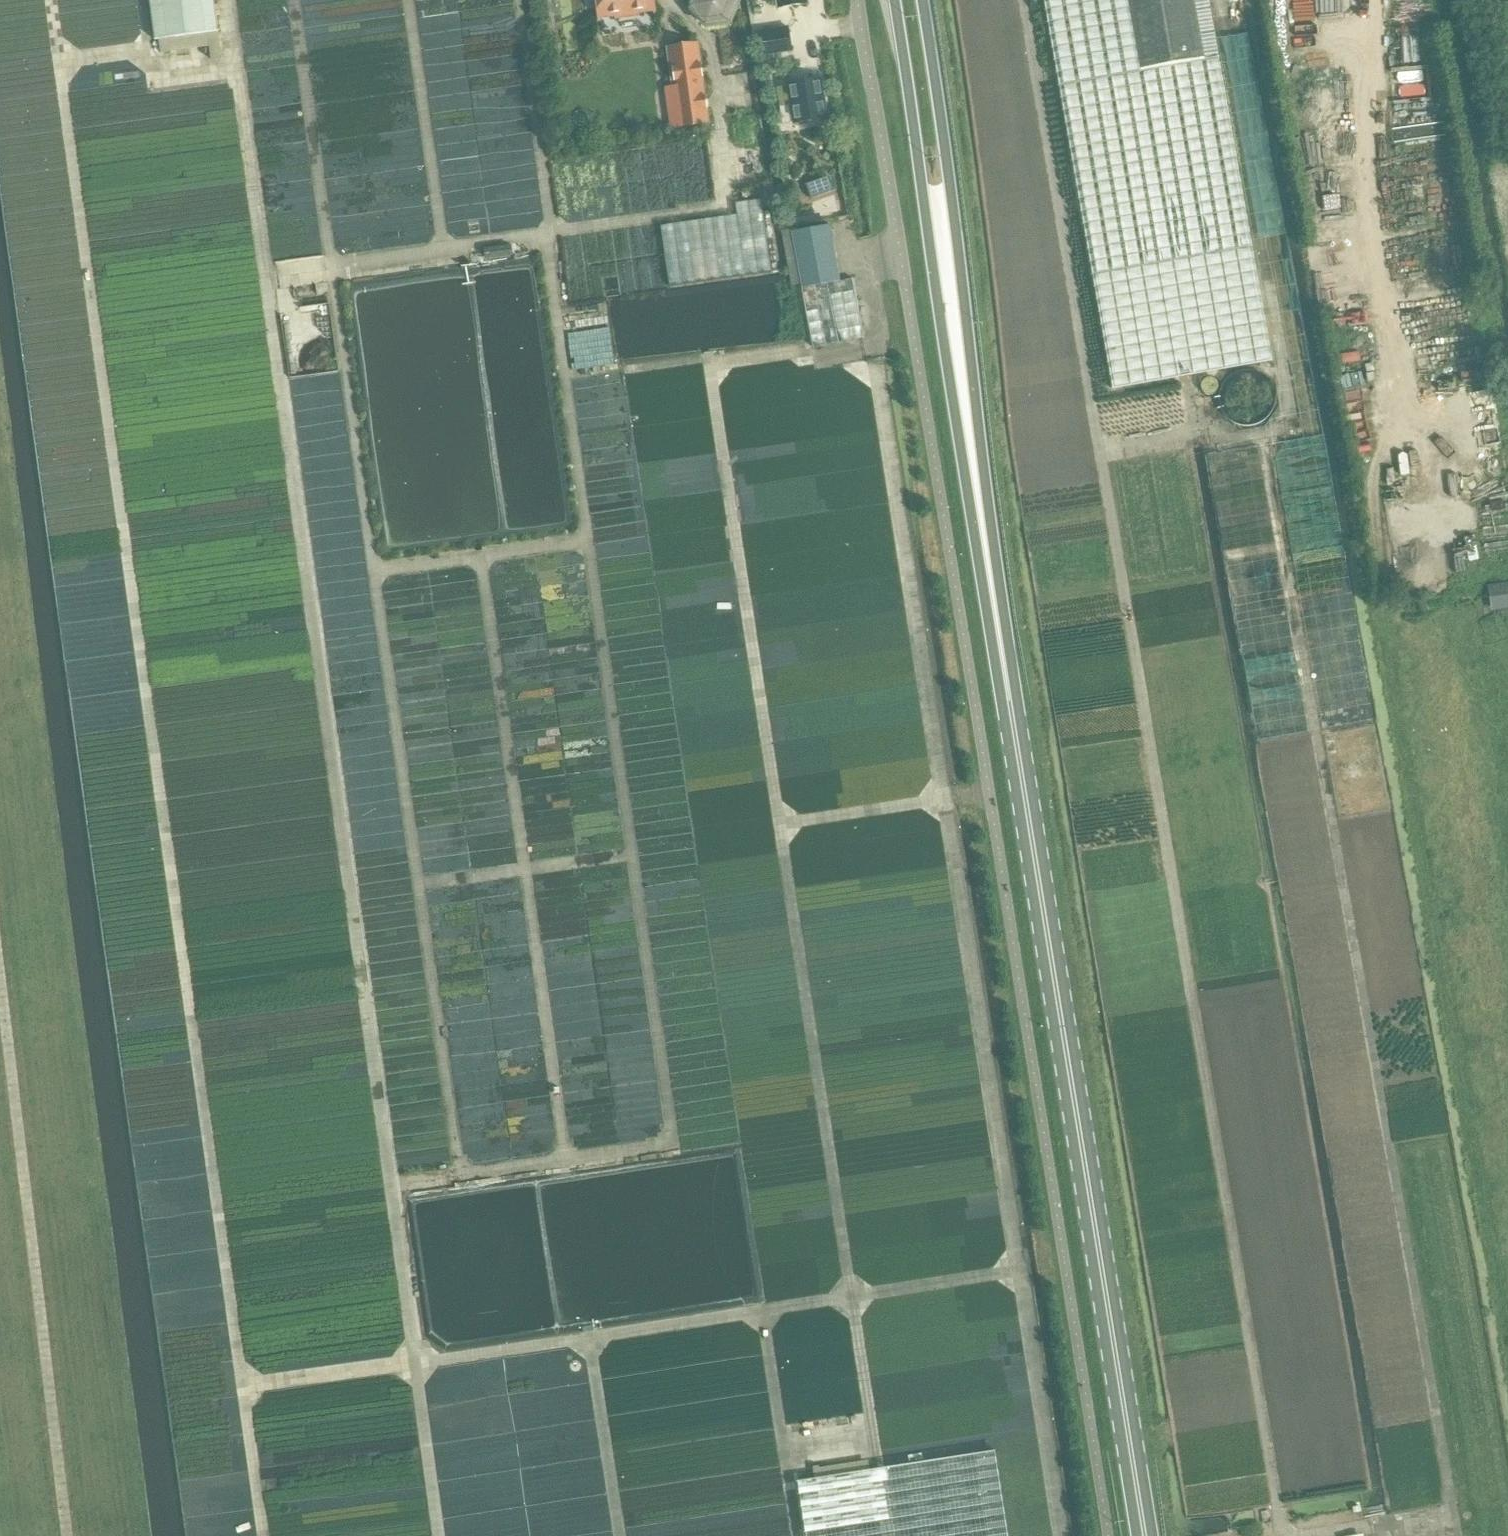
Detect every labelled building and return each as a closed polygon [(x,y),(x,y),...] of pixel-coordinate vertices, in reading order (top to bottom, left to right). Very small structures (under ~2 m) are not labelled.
[(154,40),(158,40),(218,32),(214,0),(148,0),(154,40)] [(602,20),(657,12),(655,0),(599,0),(602,20)] [(737,0),(694,0),(691,8),(705,27),(729,24),(738,2),(737,0)] [(1127,0),(1043,0),(1059,84),(1111,387),(1270,360),(1217,56),(1202,59),(1202,58),(1139,69),(1127,0)] [(1139,69),(1202,58),(1192,0),(1127,0),(1139,69)] [(763,31),(767,57),(794,52),(789,26),(763,31)] [(681,126),(681,127),(708,123),(701,76),(700,66),(697,44),(667,48),(673,87),(673,88),(675,88),(681,126)] [(778,89),(781,107),(793,105),(796,124),(828,118),(821,80),(790,85),(790,87),(778,89)] [(812,199),(832,192),(828,179),(808,186),(812,199)] [(735,204),(736,212),(736,215),(661,226),(669,287),(771,272),(761,200),(735,204)] [(791,233),(801,288),(840,281),(829,226),(791,233)] [(812,348),(864,338),(852,279),(840,281),(801,288),(812,348)] [(1272,399),(1272,398),(1272,394),(1271,390),(1266,382),(1260,378),(1255,376),(1250,375),(1245,375),(1241,377),(1236,379),(1233,381),(1230,384),(1228,389),(1226,393),(1226,398),(1227,406),(1229,410),(1232,414),(1235,417),(1239,419),(1247,421),(1252,421),(1258,420),(1265,415),(1268,412),(1270,408),(1272,404),(1272,399)] [(797,1478),(806,1535),(1007,1535),(994,1448),(797,1478)]
